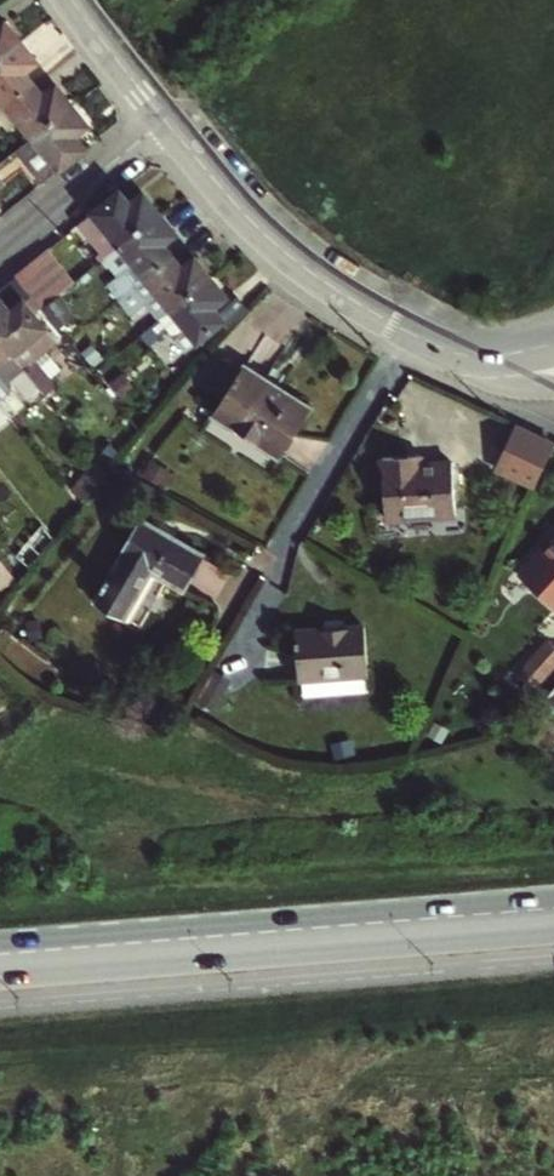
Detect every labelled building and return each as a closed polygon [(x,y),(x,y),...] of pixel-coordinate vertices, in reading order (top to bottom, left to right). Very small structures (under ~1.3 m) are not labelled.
[(22,41),(7,22),(0,27),(0,58),(22,41)] [(22,41),(0,58),(0,112),(10,104),(36,84),(25,70),(38,60),(22,41)] [(26,136),(29,141),(74,105),(58,84),(44,95),(36,84),(10,104),(32,131),(26,136)] [(74,105),(29,141),(25,145),(49,176),(86,147),(77,134),(89,125),(74,105)] [(103,259),(108,255),(161,213),(146,194),(135,203),(123,188),(82,221),(102,246),(97,251),(103,259)] [(112,290),(120,300),(150,276),(175,256),(164,242),(176,233),(161,213),(108,255),(127,279),(112,290)] [(49,247),(16,274),(18,276),(37,299),(40,303),(43,307),(58,294),(76,280),(49,247)] [(166,307),(170,312),(212,278),(197,258),(184,268),(175,256),(150,276),(172,303),(166,307)] [(54,403),(65,394),(37,358),(57,342),(46,327),(32,309),(40,303),(37,299),(18,276),(2,289),(8,297),(4,300),(2,298),(0,300),(0,335),(43,389),(54,403)] [(220,322),(226,330),(243,309),(234,300),(221,314),(215,306),(227,297),(212,278),(170,312),(160,320),(159,321),(183,352),(220,322)] [(75,314),(58,294),(43,307),(59,327),(75,314)] [(138,322),(146,331),(159,321),(160,320),(153,310),(138,322)] [(0,335),(0,363),(9,356),(21,371),(14,376),(31,398),(43,389),(0,335)] [(280,454),(309,408),(229,357),(210,386),(225,396),(213,413),(280,454)] [(550,446),(510,429),(495,464),(509,470),(507,476),(533,487),(550,446)] [(421,451),(382,455),(386,515),(455,509),(450,458),(422,460),(421,451)] [(74,486),(85,500),(100,483),(110,471),(100,459),(74,486)] [(97,595),(127,612),(155,568),(185,585),(205,551),(146,516),(97,595)] [(523,575),(553,605),(553,541),(523,575)] [(368,621),(296,627),(300,674),(327,672),(370,668),(368,621)] [(553,664),(553,643),(549,638),(518,671),(534,686),(553,664)] [(370,668),(327,672),(329,689),(371,687),(370,668)] [(543,695),(553,703),(553,682),(543,695)]
